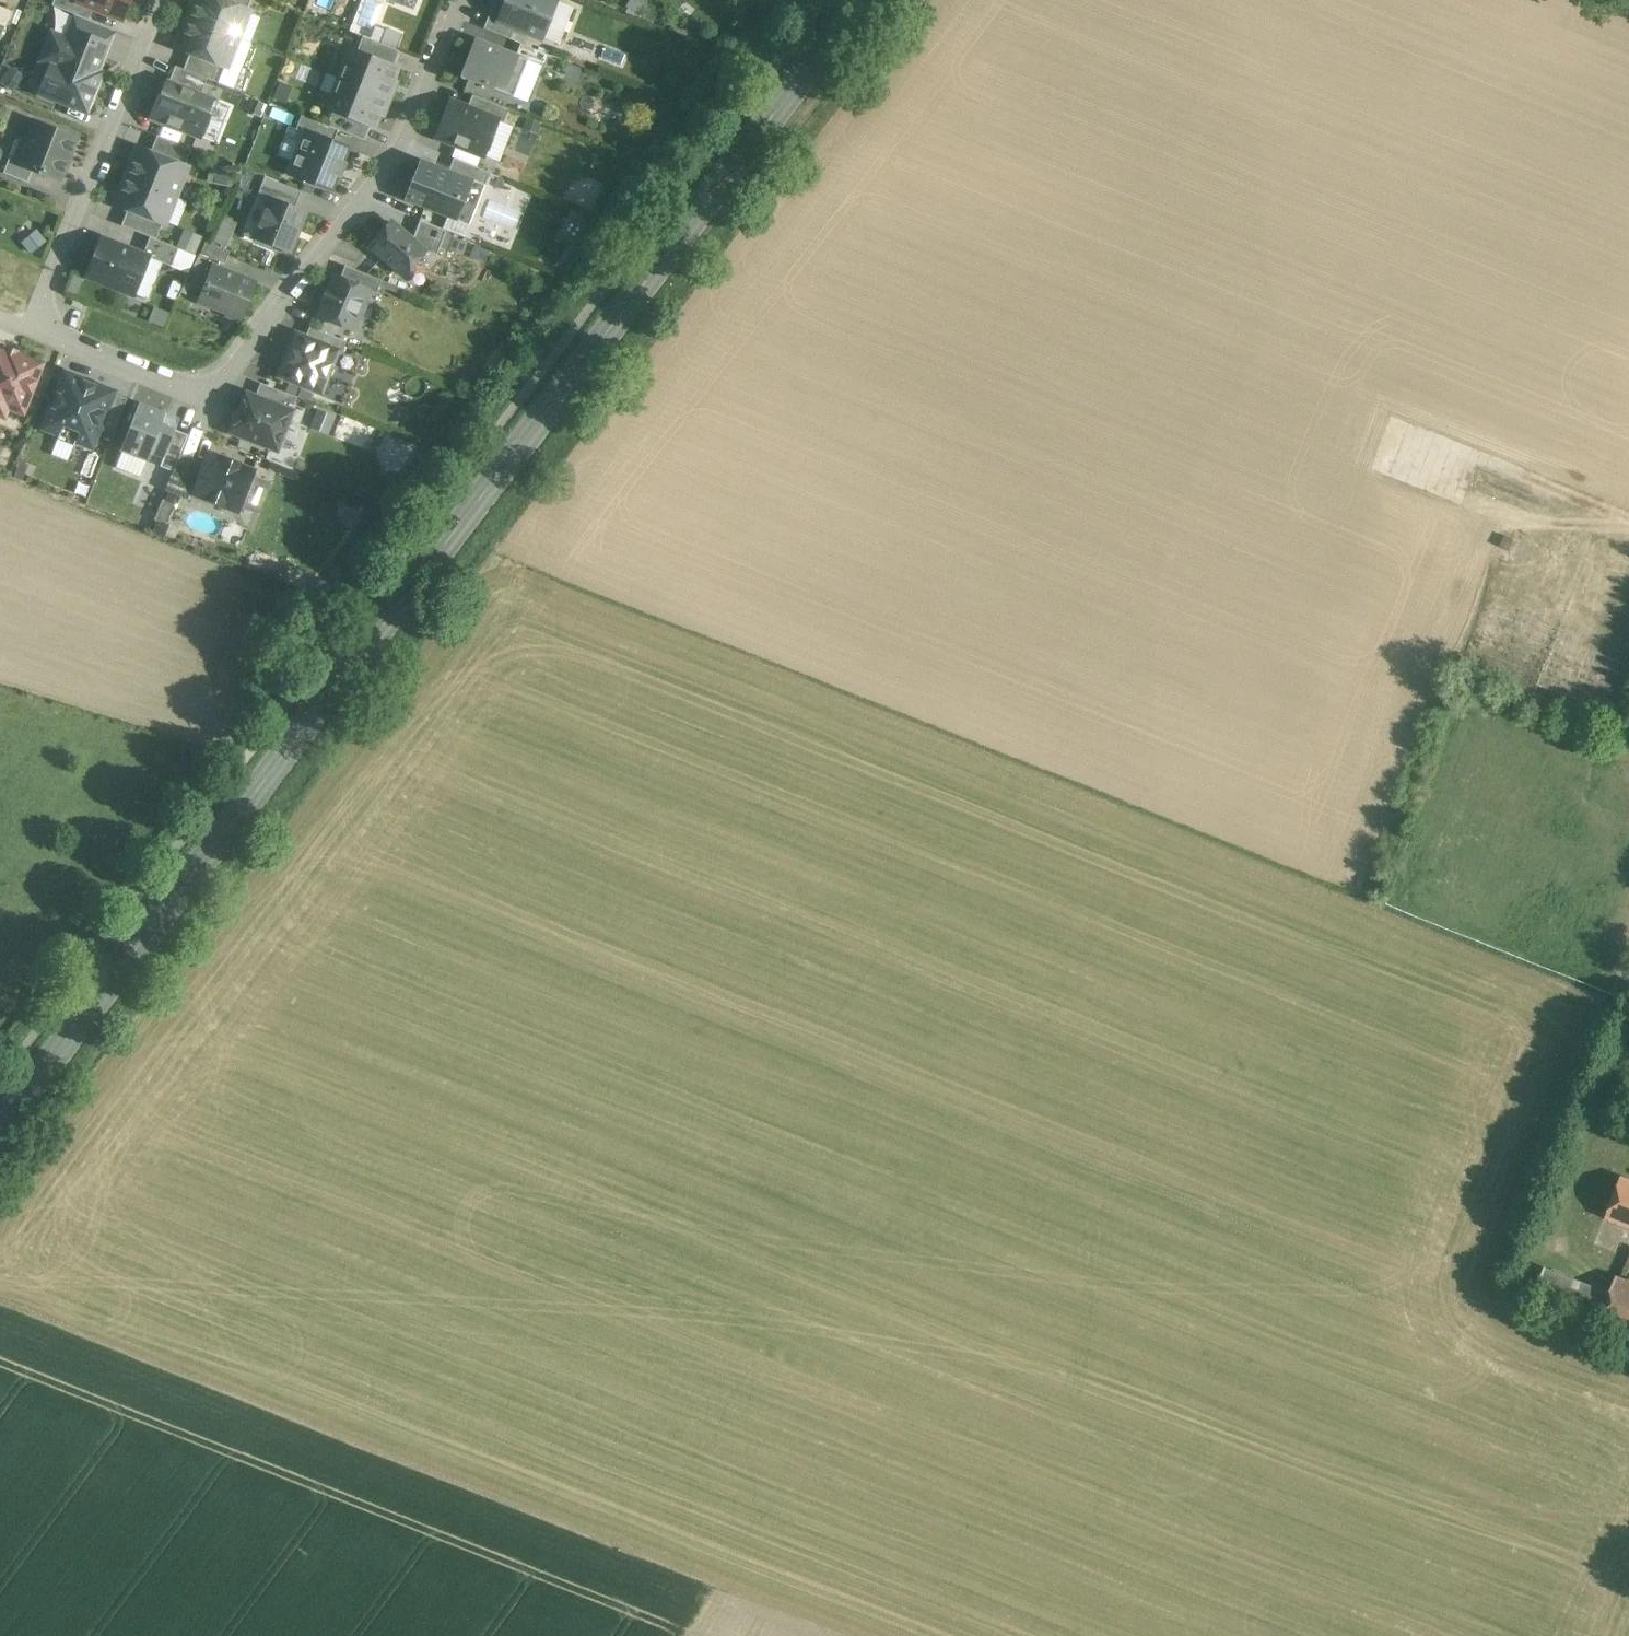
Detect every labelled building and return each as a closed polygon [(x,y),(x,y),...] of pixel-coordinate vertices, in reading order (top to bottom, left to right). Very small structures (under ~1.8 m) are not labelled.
[(76,1),(76,0),(54,0),(52,5),(88,20),(91,14),(93,8),(76,1)] [(76,1),(93,8),(100,10),(123,19),(131,0),(76,0),(76,1)] [(189,19),(238,39),(249,10),(247,9),(223,0),(196,0),(189,19)] [(247,9),(250,0),(223,0),(247,9)] [(554,0),(507,0),(506,2),(514,5),(512,11),(519,14),(514,27),(541,37),(556,1),(554,0)] [(512,11),(493,4),(483,28),(509,39),(514,27),(519,14),(512,11)] [(88,20),(77,16),(69,36),(67,42),(103,57),(114,30),(88,20)] [(238,39),(189,19),(177,48),(190,53),(224,67),(226,67),(238,39)] [(103,57),(67,42),(69,36),(50,29),(38,57),(52,63),(40,93),(61,101),(86,111),(103,71),(98,70),(101,64),(103,57)] [(399,51),(362,36),(356,52),(393,66),(399,51)] [(516,56),(475,40),(460,76),(513,97),(528,61),(516,56)] [(549,55),(520,44),(516,56),(528,61),(544,67),(549,55)] [(393,66),(356,52),(351,65),(345,63),(339,79),(386,97),(398,68),(393,66)] [(224,67),(190,53),(183,69),(212,81),(218,83),(224,67)] [(11,67),(0,84),(0,85),(13,93),(25,76),(11,67)] [(178,83),(169,79),(153,119),(208,141),(224,100),(207,93),(212,81),(183,69),(178,83)] [(386,97),(339,79),(333,94),(339,97),(333,110),(370,125),(375,126),(386,97)] [(471,114),(451,106),(433,151),(460,161),(486,172),(504,128),(511,131),(516,118),(476,102),(471,114)] [(370,125),(333,110),(327,126),(364,140),(370,125)] [(76,138),(35,122),(19,163),(34,169),(60,179),(76,138)] [(347,148),(306,132),(305,135),(291,169),(290,172),(329,187),(329,188),(331,188),(336,175),(339,176),(344,162),(341,161),(347,148)] [(191,150),(157,136),(150,152),(185,166),(191,150)] [(150,152),(138,147),(127,176),(176,195),(187,167),(185,166),(150,152)] [(34,169),(19,163),(9,159),(3,173),(28,183),(34,169)] [(454,175),(423,163),(407,203),(460,225),(478,180),(489,185),(493,174),(486,172),(460,161),(454,175)] [(176,195),(127,176),(116,205),(128,210),(162,223),(164,224),(176,195)] [(301,191),(265,177),(258,193),(270,197),(295,207),(301,191)] [(176,197),(168,221),(178,224),(186,200),(176,197)] [(295,207),(270,197),(254,238),(290,252),(306,212),(295,207)] [(162,223),(128,210),(121,226),(156,239),(162,223)] [(216,241),(227,245),(237,221),(225,216),(216,241)] [(446,230),(420,220),(414,236),(411,239),(424,251),(436,256),(446,230)] [(411,239),(391,223),(371,246),(404,275),(424,251),(411,239)] [(149,257),(104,239),(88,279),(141,300),(157,260),(178,269),(185,251),(156,239),(149,257)] [(229,252),(205,242),(200,254),(225,264),(229,252)] [(256,283),(212,266),(198,301),(228,312),(226,316),(240,321),(241,318),(242,318),(256,283)] [(367,289),(367,290),(376,294),(382,280),(345,266),(340,278),(367,289)] [(367,290),(367,289),(340,278),(336,276),(331,291),(327,289),(322,301),(326,303),(320,317),(351,329),(357,314),(361,316),(365,306),(361,304),(367,290)] [(310,327),(305,340),(335,352),(335,353),(341,355),(346,342),(310,327)] [(297,336),(282,375),(320,390),(335,353),(335,352),(305,340),(297,336)] [(15,359),(0,353),(0,403),(22,412),(41,365),(17,355),(15,359)] [(65,375),(40,438),(96,460),(121,398),(65,375)] [(292,411),(246,393),(239,410),(238,410),(234,411),(231,418),(233,422),(234,423),(231,432),(270,448),(271,447),(276,449),(283,431),(284,431),(292,411)] [(165,414),(139,403),(121,450),(147,460),(150,452),(164,458),(175,430),(161,424),(165,414)] [(188,435),(175,430),(164,458),(160,466),(173,472),(188,435)] [(265,477),(212,456),(197,496),(250,516),(265,477)] [(1621,1177),(1607,1214),(1628,1223),(1628,1180),(1621,1177)] [(1608,1288),(1543,1263),(1531,1295),(1596,1320),(1608,1288)] [(1614,1273),(1608,1288),(1596,1320),(1628,1333),(1628,1279),(1614,1273)]
